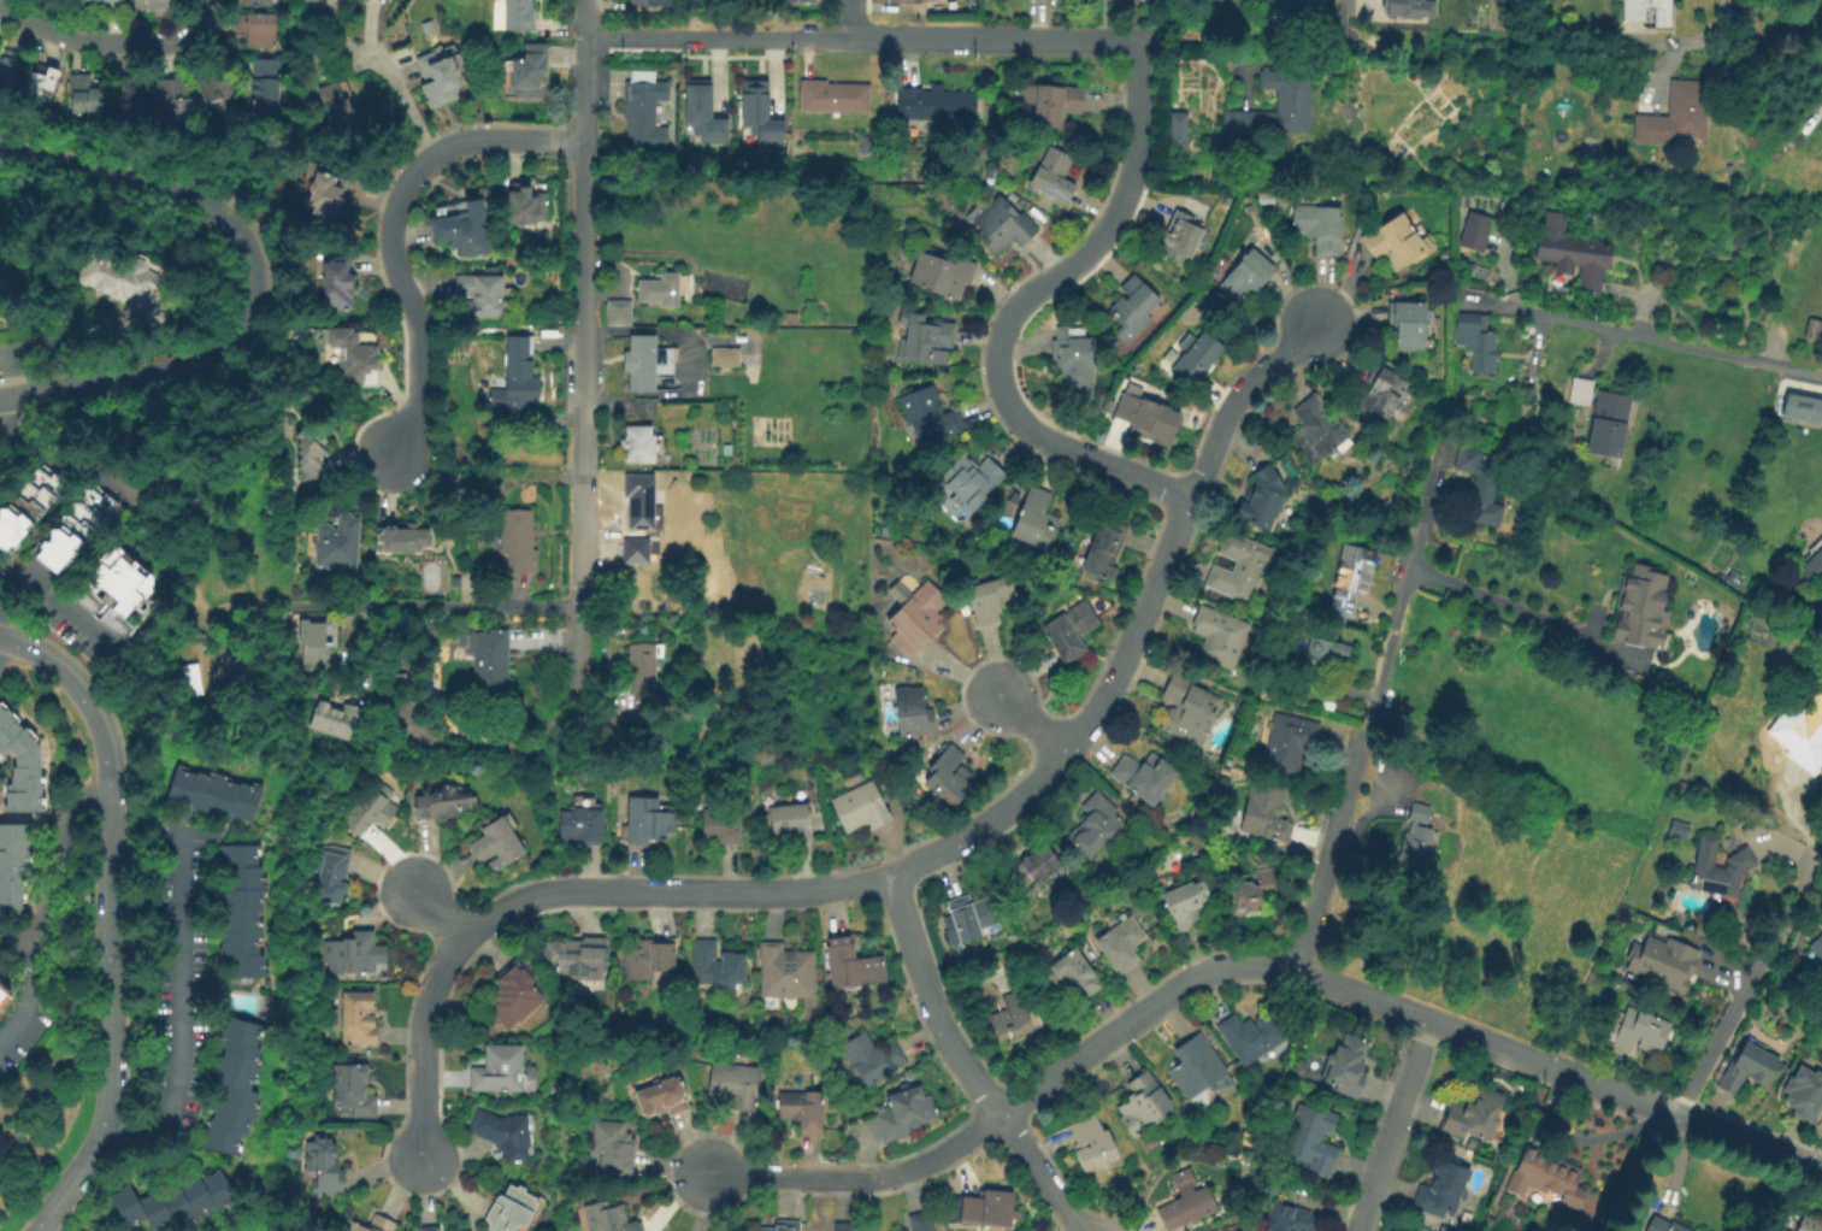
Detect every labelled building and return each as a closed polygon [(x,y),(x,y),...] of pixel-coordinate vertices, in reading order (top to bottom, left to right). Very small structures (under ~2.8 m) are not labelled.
[(81,10),(81,0),(129,0),(129,10),(111,10),(110,14),(90,14),(90,10),(81,10)] [(138,8),(138,0),(173,0),(172,10),(158,8),(159,12),(146,12),(146,8),(138,8)] [(535,31),(536,0),(494,0),(493,30),(535,31)] [(1381,11),(1381,0),(1433,0),(1433,2),(1405,2),(1405,11),(1409,11),(1409,24),(1384,24),(1384,11),(1381,11)] [(1497,8),(1498,0),(1510,0),(1509,10),(1497,8)] [(1623,20),(1623,0),(1671,0),(1670,28),(1653,26),(1653,6),(1645,6),(1645,20),(1623,20)] [(248,48),(248,33),(238,33),(238,13),(282,13),(282,25),(278,48),(248,48)] [(425,35),(420,23),(431,19),(435,31),(425,35)] [(513,98),(513,84),(509,84),(509,69),(503,69),(505,60),(512,60),(512,58),(524,58),(524,42),(547,43),(546,67),(543,67),(542,76),(541,76),(541,99),(513,98)] [(429,108),(420,84),(425,83),(415,58),(452,43),(456,54),(458,53),(460,60),(456,67),(459,73),(456,77),(460,84),(455,87),(456,92),(454,92),(456,96),(437,102),(438,105),(429,108)] [(19,99),(0,94),(0,69),(2,70),(7,48),(28,54),(23,75),(24,75),(19,99)] [(257,58),(282,59),(281,78),(283,78),(283,110),(254,108),(257,58)] [(53,66),(65,71),(63,76),(65,77),(55,105),(28,95),(39,63),(53,66)] [(240,102),(229,106),(231,112),(212,119),(197,73),(216,67),(220,82),(231,77),(240,102)] [(666,147),(653,146),(653,143),(627,143),(627,119),(624,119),(625,81),(630,81),(630,70),(654,71),(654,82),(667,82),(666,100),(654,100),(654,126),(667,126),(666,147)] [(1310,72),(1309,132),(1258,131),(1258,149),(1222,149),(1223,111),(1275,112),(1275,89),(1258,89),(1260,71),(1310,72)] [(94,73),(94,79),(108,79),(106,114),(72,114),(75,72),(94,73)] [(160,105),(160,79),(177,81),(177,76),(184,76),(184,83),(191,83),(190,99),(195,99),(195,112),(167,112),(169,105),(160,105)] [(149,111),(125,111),(125,99),(118,99),(118,77),(137,77),(136,79),(151,79),(149,111)] [(1708,82),(1704,140),(1684,139),(1682,145),(1633,142),(1634,113),(1668,116),(1670,79),(1708,82)] [(800,81),(827,81),(827,84),(871,84),(871,113),(800,112),(800,81)] [(332,130),(318,89),(335,82),(341,99),(346,98),(350,110),(353,110),(356,122),(332,130)] [(1025,82),(1085,89),(1081,112),(1066,111),(1063,129),(1032,125),(1034,106),(1022,105),(1025,82)] [(782,123),(782,141),(755,140),(755,135),(749,135),(749,124),(739,124),(741,87),(767,87),(766,120),(782,120),(782,123)] [(709,88),(709,119),(725,119),(725,140),(696,139),(696,124),(683,124),(683,88),(709,88)] [(897,120),(897,88),(921,88),(921,92),(977,93),(977,120),(897,120)] [(1187,113),(1186,146),(1168,146),(1168,112),(1187,113)] [(871,122),(879,122),(879,130),(871,130),(871,122)] [(1066,205),(1028,185),(1048,146),(1073,159),(1063,178),(1077,184),(1066,205)] [(307,204),(311,194),(308,189),(309,183),(313,181),(316,171),(332,176),(330,184),(340,188),(336,196),(346,200),(343,208),(336,206),(330,224),(309,217),(313,206),(307,204)] [(513,224),(513,223),(501,223),(501,205),(507,205),(508,192),(519,192),(519,187),(530,187),(530,193),(546,193),(546,222),(537,222),(537,224),(513,224)] [(1010,192),(1019,196),(1015,204),(1007,199),(1010,192)] [(997,257),(977,235),(981,231),(972,222),(1000,194),(1020,214),(1022,213),(1039,230),(1021,247),(1014,240),(997,257)] [(460,255),(459,248),(452,249),(450,240),(434,242),(430,219),(448,217),(447,207),(449,205),(479,201),(482,202),(483,212),(484,212),(490,252),(460,255)] [(1340,207),(1339,255),(1314,254),(1315,236),(1304,236),(1304,234),(1291,234),(1292,205),(1340,207)] [(1203,225),(1189,259),(1186,258),(1184,264),(1160,254),(1164,242),(1160,241),(1174,208),(1196,218),(1193,220),(1203,225)] [(1458,243),(1469,210),(1493,217),(1484,252),(1458,243)] [(1544,210),(1570,213),(1567,236),(1606,241),(1600,287),(1581,284),(1584,263),(1575,261),(1573,273),(1556,271),(1557,263),(1537,259),(1544,210)] [(1427,249),(1392,272),(1382,258),(1376,261),(1360,236),(1378,225),(1379,226),(1402,212),(1420,240),(1421,240),(1427,249)] [(126,301),(111,294),(112,293),(92,283),(88,284),(83,282),(83,279),(79,278),(95,245),(134,261),(136,257),(145,254),(151,257),(153,266),(165,271),(157,288),(166,314),(142,324),(132,298),(129,296),(126,301)] [(959,301),(928,291),(930,289),(909,283),(919,252),(922,252),(925,245),(939,249),(937,255),(942,257),(944,252),(977,263),(971,284),(965,283),(959,301)] [(1251,248),(1275,269),(1254,294),(1249,289),(1237,302),(1217,287),(1251,248)] [(352,308),(329,310),(328,296),(324,296),(323,263),(329,263),(329,259),(346,258),(347,275),(350,275),(352,308)] [(678,272),(678,307),(660,307),(660,302),(638,302),(638,279),(660,279),(660,272),(678,272)] [(1152,319),(1126,344),(1114,332),(1121,326),(1115,320),(1118,317),(1109,308),(1124,293),(1119,288),(1133,273),(1160,300),(1146,313),(1152,319)] [(502,276),(502,288),(500,288),(500,300),(506,300),(506,317),(461,316),(462,300),(467,300),(467,295),(454,295),(455,275),(502,276)] [(631,301),(630,325),(606,324),(607,300),(631,301)] [(1423,352),(1409,352),(1409,349),(1394,349),(1396,326),(1387,326),(1388,302),(1426,302),(1425,325),(1428,325),(1428,335),(1425,335),(1423,352)] [(798,314),(797,323),(785,322),(785,313),(798,314)] [(1494,373),(1470,373),(1472,347),(1455,347),(1456,313),(1488,313),(1488,332),(1496,332),(1496,349),(1499,349),(1499,360),(1494,360),(1494,373)] [(1809,317),(1821,321),(1821,336),(1821,341),(1803,336),(1809,317)] [(947,365),(903,359),(908,322),(931,324),(932,319),(956,323),(953,348),(938,346),(938,349),(948,351),(947,365)] [(1091,338),(1092,390),(1061,390),(1061,369),(1057,370),(1057,360),(1051,360),(1051,338),(1055,338),(1055,326),(1069,326),(1069,328),(1085,328),(1085,338),(1091,338)] [(377,385),(347,385),(343,382),(342,377),(340,377),(338,347),(332,347),(326,342),(326,328),(350,328),(350,331),(371,331),(375,335),(375,344),(377,347),(377,357),(379,358),(379,367),(377,367),(377,385)] [(1203,330),(1223,348),(1192,387),(1171,369),(1184,352),(1177,344),(1187,331),(1196,338),(1203,330)] [(673,377),(654,376),(654,391),(629,390),(630,335),(655,336),(654,349),(673,349),(673,377)] [(506,385),(507,336),(527,337),(527,355),(525,355),(525,360),(531,360),(531,376),(537,376),(537,396),(531,396),(530,408),(513,407),(513,397),(496,397),(497,385),(506,385)] [(738,349),(738,365),(712,365),(713,348),(738,349)] [(1384,425),(1354,410),(1367,384),(1364,383),(1374,365),(1408,382),(1384,425)] [(1593,381),(1588,405),(1569,401),(1573,377),(1593,381)] [(966,429),(918,446),(900,397),(932,385),(943,414),(959,408),(966,429)] [(1629,396),(1618,458),(1586,452),(1597,390),(1629,396)] [(1181,414),(1169,448),(1128,432),(1132,423),(1114,416),(1122,391),(1181,414)] [(1315,391),(1350,435),(1311,466),(1287,437),(1303,424),(1292,411),(1315,391)] [(1810,422),(1792,414),(1799,396),(1817,404),(1810,422)] [(1114,401),(1110,413),(1102,410),(1107,399),(1114,401)] [(312,487),(308,482),(306,484),(299,478),(301,475),(299,472),(301,470),(299,467),(301,465),(297,463),(303,457),(299,452),(301,448),(297,446),(301,441),(295,436),(301,429),(302,429),(308,423),(324,436),(317,444),(324,452),(318,459),(320,461),(318,464),(325,471),(312,487)] [(654,463),(625,463),(625,449),(620,449),(620,440),(625,440),(625,426),(650,426),(650,436),(654,436),(654,443),(658,443),(658,452),(654,452),(654,463)] [(1497,529),(1463,519),(1467,506),(1463,505),(1467,490),(1470,490),(1474,475),(1454,469),(1460,443),(1498,453),(1494,469),(1500,470),(1492,502),(1503,505),(1497,529)] [(1007,475),(969,514),(963,510),(962,511),(967,516),(962,520),(956,514),(960,511),(949,500),(954,495),(938,479),(963,453),(978,466),(986,457),(1007,475)] [(8,553),(0,546),(0,522),(6,516),(5,505),(12,505),(16,502),(16,491),(23,491),(25,489),(25,478),(34,478),(37,475),(37,465),(45,465),(47,463),(57,471),(59,470),(69,478),(71,483),(58,500),(54,497),(52,501),(54,503),(47,512),(43,511),(41,514),(43,517),(19,546),(16,542),(8,553)] [(1286,489),(1269,532),(1234,518),(1240,501),(1246,503),(1255,482),(1250,475),(1269,463),(1286,489)] [(653,475),(653,507),(662,512),(662,530),(627,529),(627,497),(624,497),(624,475),(653,475)] [(1010,536),(1031,485),(1052,494),(1045,513),(1061,519),(1048,552),(1010,536)] [(110,518),(107,516),(104,520),(107,523),(76,561),(73,559),(60,573),(39,555),(47,547),(45,544),(51,537),(54,540),(58,535),(57,525),(64,526),(66,523),(67,513),(75,513),(77,511),(78,500),(86,501),(89,496),(90,487),(96,487),(107,496),(111,490),(120,499),(123,502),(119,507),(124,511),(120,517),(116,512),(110,518)] [(507,572),(507,552),(500,552),(500,510),(532,510),(532,549),(537,549),(537,572),(507,572)] [(316,565),(316,554),(313,552),(314,543),(317,542),(317,526),(322,523),(328,523),(334,529),(337,529),(337,514),(341,514),(341,512),(359,513),(355,569),(331,567),(331,569),(326,569),(324,565),(316,565)] [(1081,570),(1103,516),(1128,525),(1113,566),(1119,567),(1113,582),(1081,570)] [(415,523),(415,530),(429,530),(429,547),(428,547),(428,552),(419,552),(419,553),(376,552),(376,534),(382,534),(382,529),(406,529),(406,523),(415,523)] [(1227,531),(1283,554),(1274,573),(1264,569),(1250,605),(1204,585),(1213,564),(1231,571),(1236,561),(1217,554),(1227,531)] [(620,538),(647,538),(647,564),(620,564),(620,538)] [(70,594),(81,581),(84,583),(107,559),(105,556),(113,547),(116,549),(125,542),(161,573),(163,581),(159,584),(161,588),(154,596),(158,609),(128,642),(100,619),(112,603),(118,608),(124,601),(107,587),(101,594),(108,600),(95,616),(70,594)] [(1344,543),(1375,552),(1364,595),(1358,593),(1351,619),(1326,613),(1344,543)] [(1803,564),(1821,546),(1821,581),(1810,593),(1793,576),(1804,565),(1803,564)] [(1658,649),(1665,616),(1657,614),(1665,571),(1629,564),(1627,576),(1618,573),(1611,608),(1615,609),(1609,640),(1658,649)] [(1009,576),(1016,603),(1001,608),(1002,612),(995,614),(997,623),(978,628),(967,589),(1009,576)] [(941,629),(909,660),(890,640),(896,634),(885,623),(903,605),(889,590),(898,581),(912,595),(927,579),(948,601),(937,612),(942,618),(936,624),(941,629)] [(1040,628),(1085,599),(1101,624),(1078,638),(1086,650),(1063,665),(1040,628)] [(1201,605),(1250,624),(1232,670),(1196,656),(1204,636),(1192,631),(1195,625),(1192,624),(1201,605)] [(302,670),(303,643),(297,643),(297,620),(299,620),(299,619),(331,619),(330,644),(324,644),(323,670),(302,670)] [(507,697),(472,697),(473,632),(489,632),(489,630),(507,630),(507,697)] [(466,646),(456,644),(458,634),(466,634),(466,646)] [(1350,647),(1346,661),(1332,658),(1328,675),(1323,673),(1320,687),(1299,682),(1310,636),(1350,647)] [(629,646),(642,642),(654,646),(661,644),(661,656),(653,656),(655,688),(641,690),(629,688),(629,667),(625,668),(625,661),(630,661),(629,646)] [(179,665),(195,662),(200,694),(185,696),(179,665)] [(1222,700),(1201,747),(1160,729),(1169,706),(1174,708),(1175,705),(1160,697),(1173,670),(1195,679),(1192,685),(1222,700)] [(895,689),(909,687),(909,688),(921,687),(924,708),(934,707),(937,732),(900,736),(895,689)] [(1245,699),(1242,711),(1234,708),(1238,696),(1245,699)] [(7,755),(0,749),(0,698),(5,702),(7,700),(25,718),(23,720),(30,728),(33,725),(43,736),(41,738),(47,744),(47,776),(52,776),(52,789),(48,789),(48,797),(53,797),(53,811),(10,812),(10,805),(12,805),(12,790),(12,784),(17,784),(17,776),(18,776),(18,766),(22,766),(20,756),(13,749),(7,755)] [(347,741),(308,728),(318,700),(330,703),(329,708),(341,712),(343,703),(362,709),(356,726),(352,725),(347,741)] [(1800,708),(1821,720),(1821,737),(1815,734),(1798,765),(1770,749),(1775,741),(1767,736),(1777,717),(1774,715),(1780,703),(1798,713),(1800,708)] [(1319,724),(1309,767),(1299,765),(1297,774),(1262,766),(1273,713),(1319,724)] [(951,743),(965,755),(959,762),(974,774),(965,787),(968,790),(950,813),(928,795),(931,791),(922,784),(931,772),(928,770),(951,743)] [(1177,773),(1151,806),(1109,773),(1126,752),(1140,764),(1150,752),(1177,773)] [(258,824),(252,823),(253,820),(242,817),(241,819),(236,817),(235,823),(225,819),(226,817),(220,815),(219,818),(214,817),(216,814),(208,812),(210,809),(200,807),(199,809),(195,808),(196,803),(194,802),(191,809),(183,807),(184,805),(175,801),(173,803),(170,802),(183,762),(193,766),(191,770),(202,773),(204,771),(213,774),(214,771),(236,777),(235,781),(244,784),(246,781),(257,784),(257,781),(270,784),(258,824)] [(1238,830),(1251,779),(1286,789),(1278,819),(1293,823),(1287,843),(1262,837),(1260,840),(1249,837),(1248,832),(1238,830)] [(384,824),(377,819),(373,824),(371,823),(359,837),(343,825),(348,820),(346,818),(356,803),(358,805),(377,781),(393,793),(387,800),(396,808),(384,824)] [(872,781),(892,821),(868,834),(865,825),(847,835),(830,802),(872,781)] [(415,820),(412,799),(434,795),(434,791),(441,791),(443,784),(458,788),(467,787),(470,808),(459,809),(460,817),(441,819),(441,817),(415,820)] [(1122,823),(1087,858),(1066,837),(1081,821),(1079,818),(1085,811),(1080,806),(1097,789),(1119,809),(1114,814),(1122,823)] [(559,838),(560,811),(572,811),(572,799),(574,795),(583,796),(585,797),(591,797),(594,800),(594,805),(601,805),(600,844),(580,844),(580,838),(559,838)] [(626,843),(626,838),(621,838),(621,825),(626,825),(627,797),(658,797),(658,805),(673,805),(672,813),(674,813),(673,832),(665,832),(665,838),(647,838),(645,844),(626,843)] [(1433,829),(1426,858),(1429,859),(1423,879),(1394,872),(1405,830),(1409,831),(1411,820),(1408,819),(1411,802),(1431,807),(1427,824),(1417,821),(1416,825),(1433,829)] [(806,803),(812,842),(789,844),(786,836),(773,837),(772,821),(770,823),(767,809),(806,803)] [(738,844),(719,843),(719,840),(702,840),(702,809),(739,809),(738,844)] [(478,862),(467,846),(484,835),(480,830),(507,813),(517,827),(511,831),(524,853),(491,873),(485,864),(497,856),(495,853),(478,862)] [(1673,819),(1690,825),(1684,841),(1667,835),(1673,819)] [(28,915),(0,914),(0,850),(0,843),(0,823),(40,823),(40,836),(36,836),(36,855),(39,855),(40,870),(28,870),(28,879),(31,879),(31,901),(28,901),(28,915)] [(1746,846),(1757,864),(1740,874),(1735,897),(1688,887),(1700,834),(1718,837),(1712,865),(1723,867),(1728,864),(1724,859),(1746,846)] [(273,977),(229,977),(229,972),(230,972),(230,962),(228,962),(228,958),(231,958),(231,954),(222,954),(222,947),(224,947),(224,936),(222,936),(222,932),(224,932),(224,927),(226,927),(226,918),(224,918),(224,914),(226,914),(226,909),(224,909),(224,902),(226,902),(226,893),(224,893),(224,888),(228,888),(228,884),(230,885),(230,876),(226,876),(226,871),(228,871),(228,867),(223,867),(222,859),(225,859),(225,849),(223,848),(223,844),(267,843),(267,856),(263,856),(264,865),(269,866),(269,876),(273,876),(273,900),(270,900),(270,911),(264,911),(264,921),(269,921),(269,944),(265,944),(265,954),(270,954),(270,965),(273,965),(273,977)] [(338,905),(313,899),(316,889),(312,888),(308,872),(311,861),(308,860),(309,854),(312,854),(314,843),(328,847),(328,846),(350,850),(344,878),(338,876),(337,882),(344,883),(347,888),(346,893),(341,894),(338,905)] [(1060,866),(1021,896),(1004,873),(1043,843),(1060,866)] [(1272,868),(1275,891),(1261,894),(1263,912),(1244,914),(1243,908),(1236,909),(1232,885),(1256,882),(1255,871),(1272,868)] [(1160,895),(1202,878),(1209,899),(1201,902),(1207,915),(1192,921),(1193,926),(1175,933),(1160,895)] [(991,896),(998,924),(979,930),(980,936),(957,943),(945,902),(968,895),(971,902),(991,896)] [(1131,915),(1145,938),(1133,946),(1137,950),(1132,954),(1138,962),(1118,976),(1095,941),(1108,931),(1108,930),(1131,915)] [(372,972),(344,972),(344,961),(324,961),(323,941),(343,941),(343,940),(353,940),(353,931),(372,931),(372,946),(378,946),(378,962),(372,962),(372,972)] [(1806,947),(1821,932),(1821,959),(1820,961),(1806,947)] [(886,983),(831,990),(825,948),(829,947),(827,938),(850,935),(851,944),(854,943),(856,959),(883,955),(886,983)] [(602,980),(555,978),(556,966),(542,966),(543,942),(562,943),(562,941),(583,941),(583,937),(605,938),(602,980)] [(671,979),(651,978),(651,980),(620,979),(620,948),(632,949),(632,942),(637,942),(637,938),(650,938),(650,943),(673,944),(672,971),(671,971),(671,979)] [(1669,940),(1699,954),(1686,983),(1687,984),(1682,995),(1626,971),(1631,959),(1637,961),(1647,938),(1665,946),(1669,940)] [(691,983),(692,940),(714,940),(714,961),(720,961),(720,954),(721,954),(721,952),(732,952),(732,954),(744,955),(744,983),(733,983),(733,996),(712,996),(712,983),(691,983)] [(761,943),(784,943),(783,952),(814,952),(814,999),(760,999),(761,943)] [(1075,947),(1102,986),(1086,999),(1081,993),(1073,997),(1068,991),(1075,985),(1073,983),(1067,986),(1065,983),(1049,994),(1036,974),(1075,947)] [(543,999),(519,1021),(517,1019),(507,1029),(484,1005),(497,991),(497,984),(500,982),(497,979),(499,978),(496,974),(513,960),(518,966),(521,964),(533,977),(531,979),(532,980),(529,984),(543,999)] [(24,994),(0,1022),(0,973),(24,994)] [(1018,991),(1031,1030),(1022,1033),(1024,1036),(1009,1041),(1006,1037),(996,1041),(987,1015),(1006,1009),(1002,996),(1018,991)] [(376,1044),(342,1043),(342,993),(373,993),(373,1008),(378,1008),(378,1017),(372,1017),(372,1029),(376,1029),(376,1044)] [(1671,1023),(1659,1055),(1637,1047),(1639,1041),(1637,1039),(1631,1053),(1612,1046),(1614,1041),(1605,1038),(1616,1011),(1625,1013),(1628,1005),(1671,1023)] [(1287,1038),(1243,1067),(1216,1025),(1236,1013),(1243,1026),(1251,1021),(1254,1025),(1255,1024),(1255,1023),(1256,1018),(1260,1015),(1266,1017),(1266,1018),(1272,1013),(1287,1038)] [(204,1147),(206,1142),(207,1142),(211,1132),(208,1131),(208,1127),(214,1129),(216,1126),(214,1126),(219,1105),(222,1105),(223,1102),(224,1102),(228,1091),(225,1091),(226,1086),(230,1088),(231,1085),(216,1080),(218,1072),(220,1073),(223,1064),(220,1062),(222,1059),(224,1059),(225,1056),(226,1056),(229,1047),(226,1046),(228,1042),(231,1043),(232,1039),(224,1037),(226,1029),(229,1030),(231,1020),(229,1020),(230,1014),(271,1026),(269,1037),(266,1037),(263,1048),(266,1049),(263,1058),(269,1059),(261,1084),(258,1082),(255,1090),(265,1094),(263,1105),(266,1105),(260,1127),(257,1126),(254,1136),(247,1135),(243,1145),(248,1147),(246,1158),(204,1147)] [(907,1061),(866,1088),(839,1046),(866,1029),(878,1048),(892,1038),(907,1061)] [(1199,1031),(1237,1084),(1232,1088),(1210,1091),(1211,1095),(1207,1099),(1208,1101),(1197,1109),(1191,1099),(1187,1101),(1167,1072),(1180,1062),(1173,1050),(1199,1031)] [(1367,1073),(1357,1100),(1333,1090),(1334,1085),(1319,1079),(1326,1061),(1327,1061),(1329,1054),(1331,1053),(1334,1054),(1338,1044),(1343,1046),(1348,1033),(1370,1042),(1362,1064),(1363,1065),(1361,1071),(1367,1073)] [(1780,1059),(1763,1088),(1752,1083),(1762,1067),(1755,1064),(1747,1076),(1746,1074),(1734,1095),(1718,1085),(1744,1041),(1755,1047),(1756,1043),(1764,1048),(1763,1049),(1780,1059)] [(520,1044),(520,1066),(533,1066),(533,1089),(520,1089),(520,1091),(470,1090),(470,1067),(484,1067),(484,1044),(520,1044)] [(1303,1061),(1309,1073),(1308,1076),(1302,1079),(1291,1074),(1296,1062),(1301,1060),(1303,1061)] [(710,1062),(757,1067),(753,1112),(726,1108),(727,1101),(707,1099),(710,1062)] [(376,1095),(376,1118),(353,1117),(353,1107),(334,1107),(335,1074),(332,1074),(332,1065),(367,1065),(367,1095),(376,1095)] [(1816,1068),(1821,1072),(1821,1105),(1810,1126),(1791,1115),(1794,1108),(1787,1105),(1788,1102),(1783,1100),(1788,1092),(1782,1089),(1791,1074),(1794,1076),(1800,1065),(1815,1073),(1816,1068)] [(1174,1108),(1133,1137),(1119,1118),(1122,1115),(1118,1108),(1127,1101),(1125,1099),(1132,1092),(1126,1084),(1146,1070),(1174,1108)] [(642,1114),(633,1092),(661,1083),(660,1080),(671,1077),(672,1078),(677,1077),(689,1109),(670,1117),(667,1109),(647,1117),(642,1114)] [(1478,1084),(1505,1095),(1497,1117),(1499,1121),(1497,1126),(1492,1129),(1487,1141),(1466,1132),(1463,1138),(1439,1130),(1449,1102),(1463,1108),(1466,1103),(1470,1105),(1478,1084)] [(920,1085),(925,1096),(931,1094),(939,1117),(937,1118),(937,1119),(912,1127),(913,1133),(884,1143),(874,1113),(879,1112),(877,1106),(884,1103),(886,1111),(892,1109),(888,1096),(920,1085)] [(822,1091),(822,1136),(798,1136),(798,1121),(795,1121),(795,1118),(778,1118),(778,1092),(822,1091)] [(1281,1150),(1298,1103),(1315,1109),(1316,1106),(1339,1114),(1332,1133),(1326,1131),(1322,1141),(1339,1148),(1328,1177),(1307,1168),(1308,1165),(1293,1159),(1295,1156),(1281,1150)] [(477,1108),(499,1118),(525,1115),(529,1147),(526,1148),(527,1161),(505,1164),(503,1149),(499,1150),(497,1144),(467,1130),(477,1108)] [(1069,1125),(1096,1114),(1103,1130),(1107,1129),(1119,1159),(1084,1172),(1075,1152),(1079,1149),(1069,1125)] [(627,1174),(599,1172),(601,1150),(591,1150),(594,1120),(625,1123),(624,1132),(629,1132),(629,1138),(635,1139),(633,1154),(629,1154),(627,1174)] [(334,1195),(324,1195),(324,1197),(317,1197),(317,1195),(311,1195),(311,1188),(317,1188),(317,1172),(305,1171),(306,1142),(314,1142),(314,1135),(325,1135),(325,1138),(330,1138),(330,1145),(335,1145),(335,1166),(337,1166),(337,1170),(343,1170),(342,1191),(334,1191),(334,1195)] [(1475,1149),(1467,1147),(1469,1141),(1478,1143),(1475,1149)] [(1522,1197),(1505,1190),(1526,1145),(1582,1171),(1576,1185),(1587,1190),(1578,1211),(1558,1202),(1561,1197),(1549,1191),(1547,1194),(1527,1185),(1522,1197)] [(1440,1161),(1472,1172),(1468,1183),(1466,1183),(1464,1189),(1467,1190),(1468,1192),(1466,1200),(1463,1201),(1460,1200),(1455,1213),(1446,1209),(1443,1219),(1411,1208),(1420,1184),(1431,1188),(1439,1161),(1440,1161)] [(170,1226),(172,1230),(159,1230),(152,1217),(141,1221),(143,1226),(136,1230),(133,1230),(113,1195),(118,1192),(119,1195),(128,1190),(125,1188),(132,1184),(143,1198),(146,1197),(147,1200),(154,1196),(153,1194),(160,1190),(163,1192),(169,1189),(170,1191),(178,1188),(177,1185),(182,1183),(183,1184),(187,1183),(188,1184),(196,1180),(195,1178),(204,1173),(206,1178),(212,1174),(213,1177),(222,1172),(219,1170),(224,1167),(243,1203),(234,1209),(231,1207),(223,1212),(219,1207),(211,1212),(213,1215),(193,1226),(190,1221),(178,1227),(176,1223),(170,1226)] [(1216,1209),(1169,1230),(1166,1230),(1156,1209),(1180,1197),(1171,1176),(1190,1167),(1197,1183),(1192,1185),(1195,1191),(1205,1186),(1216,1209)] [(538,1205),(525,1230),(491,1230),(487,1229),(488,1226),(488,1223),(487,1220),(484,1218),(496,1195),(499,1195),(502,1196),(508,1184),(517,1188),(518,1184),(524,1188),(523,1191),(537,1200),(536,1202),(538,1205)] [(1010,1226),(960,1223),(962,1195),(980,1196),(981,1189),(1014,1191),(1010,1226)] [(641,1221),(642,1230),(588,1230),(583,1206),(606,1201),(608,1207),(621,1205),(626,1225),(641,1221)] [(1320,1218),(1315,1230),(1262,1230),(1267,1218),(1267,1217),(1267,1214),(1272,1212),(1274,1203),(1292,1209),(1293,1207),(1311,1213),(1311,1214),(1320,1218)] [(930,1211),(935,1230),(912,1230),(908,1217),(930,1211)] [(396,1224),(393,1230),(341,1230),(347,1219),(367,1229),(375,1213),(396,1224)] [(1673,1219),(1695,1230),(1645,1230),(1653,1213),(1670,1223),(1673,1219)] [(1804,1214),(1821,1222),(1821,1230),(1796,1230),(1804,1214)] [(798,1221),(798,1230),(757,1230),(757,1227),(776,1229),(776,1220),(798,1221)] [(853,1224),(852,1230),(834,1230),(835,1223),(853,1224)]
